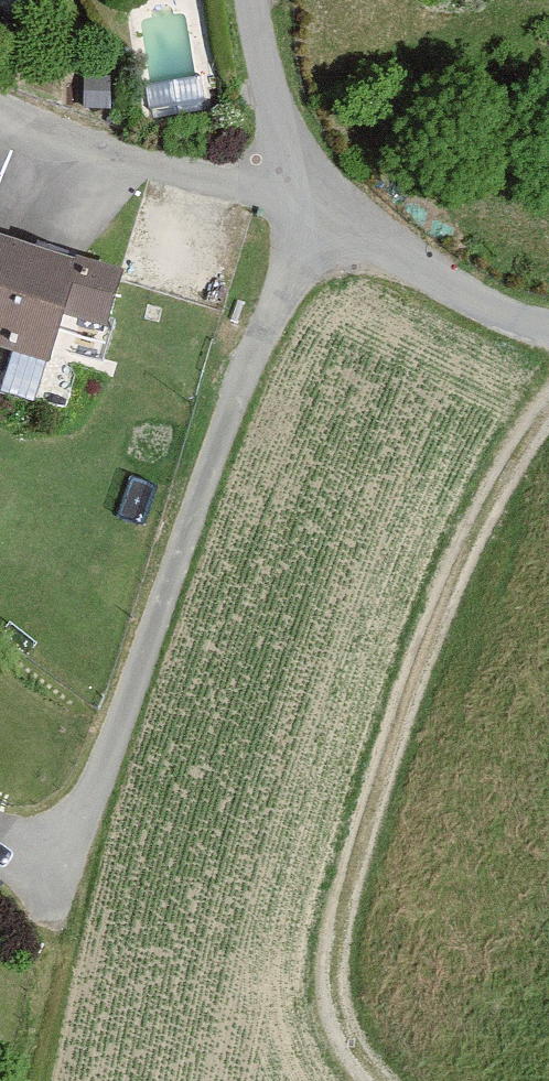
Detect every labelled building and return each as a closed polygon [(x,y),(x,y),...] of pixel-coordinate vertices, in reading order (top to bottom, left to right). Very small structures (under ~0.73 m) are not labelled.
[(50,360),(61,325),(103,338),(124,267),(0,230),(0,345),(50,360)]
